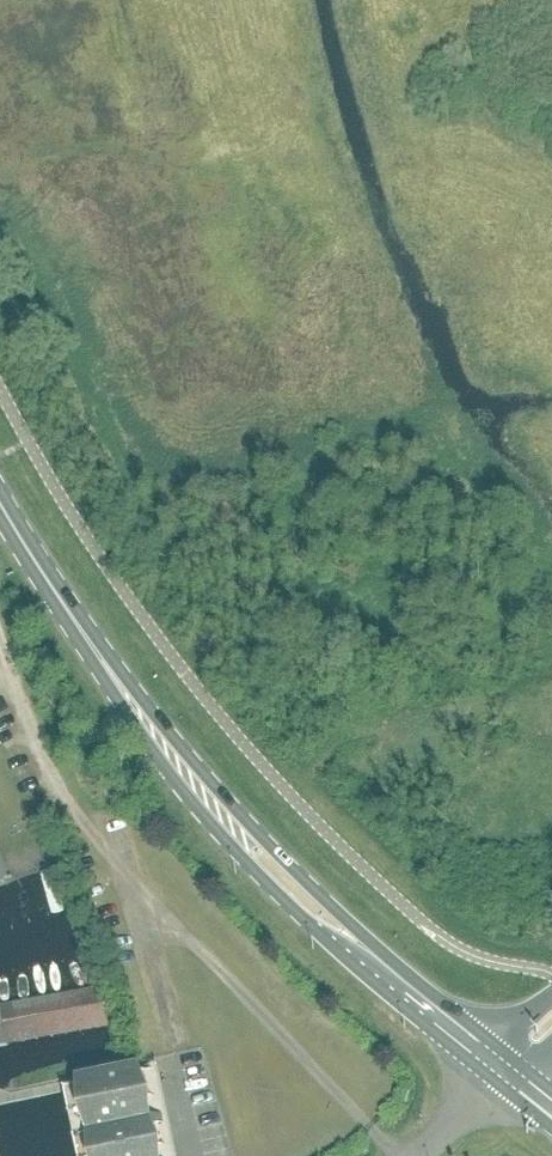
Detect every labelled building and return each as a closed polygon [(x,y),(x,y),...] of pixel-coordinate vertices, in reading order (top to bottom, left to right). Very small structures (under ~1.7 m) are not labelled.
[(10,887),(0,860),(0,891),(10,887)] [(107,1029),(101,990),(0,1008),(0,1048),(107,1029)] [(62,1093),(67,1118),(163,1098),(157,1072),(62,1093)] [(168,1122),(163,1098),(67,1118),(72,1142),(168,1122)] [(75,1155),(129,1155),(173,1147),(168,1122),(72,1142),(75,1155)] [(173,1147),(129,1155),(175,1155),(173,1147)]
